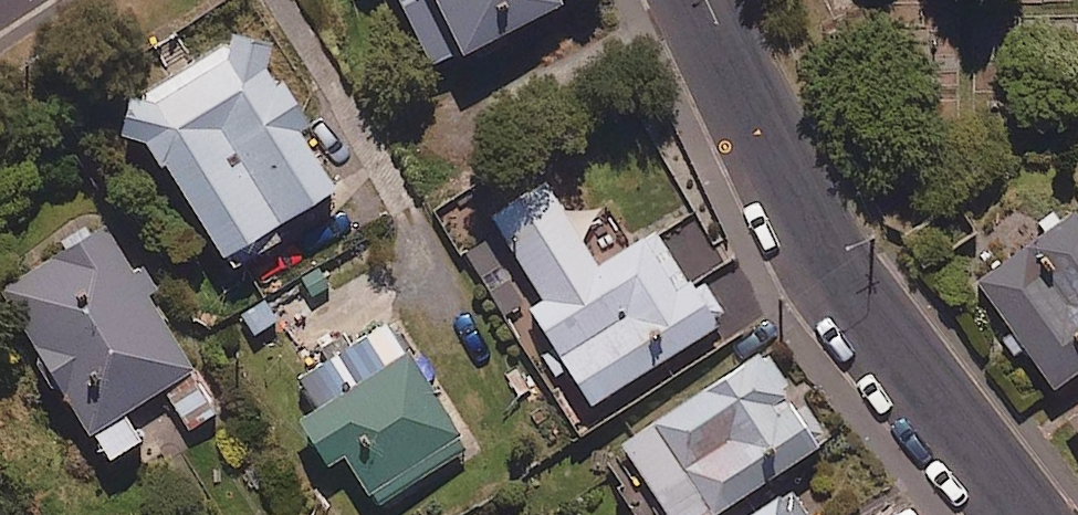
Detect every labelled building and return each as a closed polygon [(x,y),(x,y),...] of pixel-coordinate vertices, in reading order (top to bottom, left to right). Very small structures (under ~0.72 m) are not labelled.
[(426,65),(552,0),(392,0),(426,65)] [(146,134),(225,266),(343,195),(301,124),(306,121),(280,76),(274,80),(242,27),(108,108),(130,144),(146,134)] [(545,178),(491,211),(544,297),(530,306),(590,403),(720,323),(690,275),(675,283),(644,232),(597,261),(545,178)] [(1075,213),(977,283),(1055,391),(1077,374),(1077,217),(1075,213)] [(122,410),(158,386),(186,429),(219,407),(99,222),(0,286),(0,297),(104,458),(138,436),(122,410)] [(464,438),(385,319),(280,389),(325,456),(339,447),(373,499),(464,438)] [(761,351),(623,441),(671,514),(709,514),(821,442),(761,351)] [(789,485),(743,514),(808,514),(789,485)]
